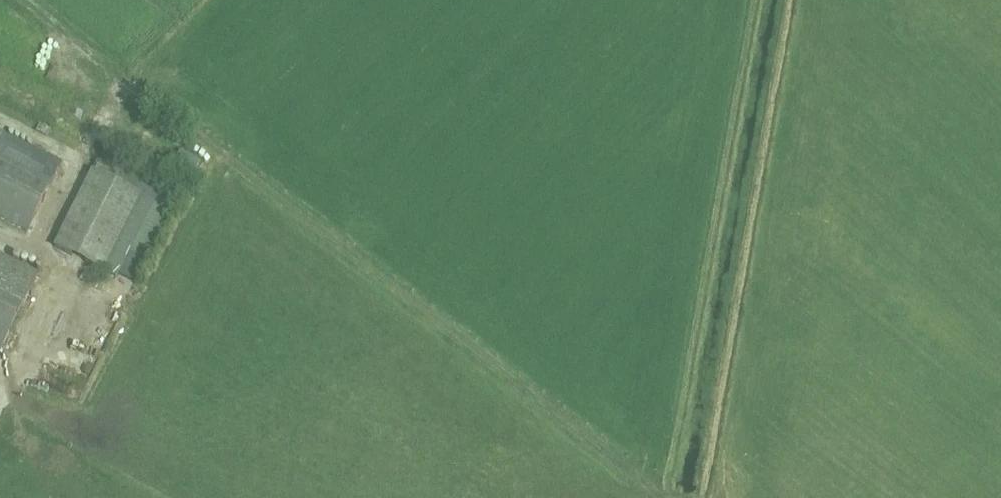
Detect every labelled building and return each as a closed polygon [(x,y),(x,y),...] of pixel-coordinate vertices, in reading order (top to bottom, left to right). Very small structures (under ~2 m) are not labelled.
[(28,231),(62,163),(0,132),(0,218),(28,231)] [(200,161),(181,150),(166,179),(185,190),(200,161)] [(54,247),(102,270),(139,195),(154,202),(162,187),(123,169),(122,171),(98,159),(92,171),(54,247)] [(40,273),(0,254),(0,354),(40,273)]
